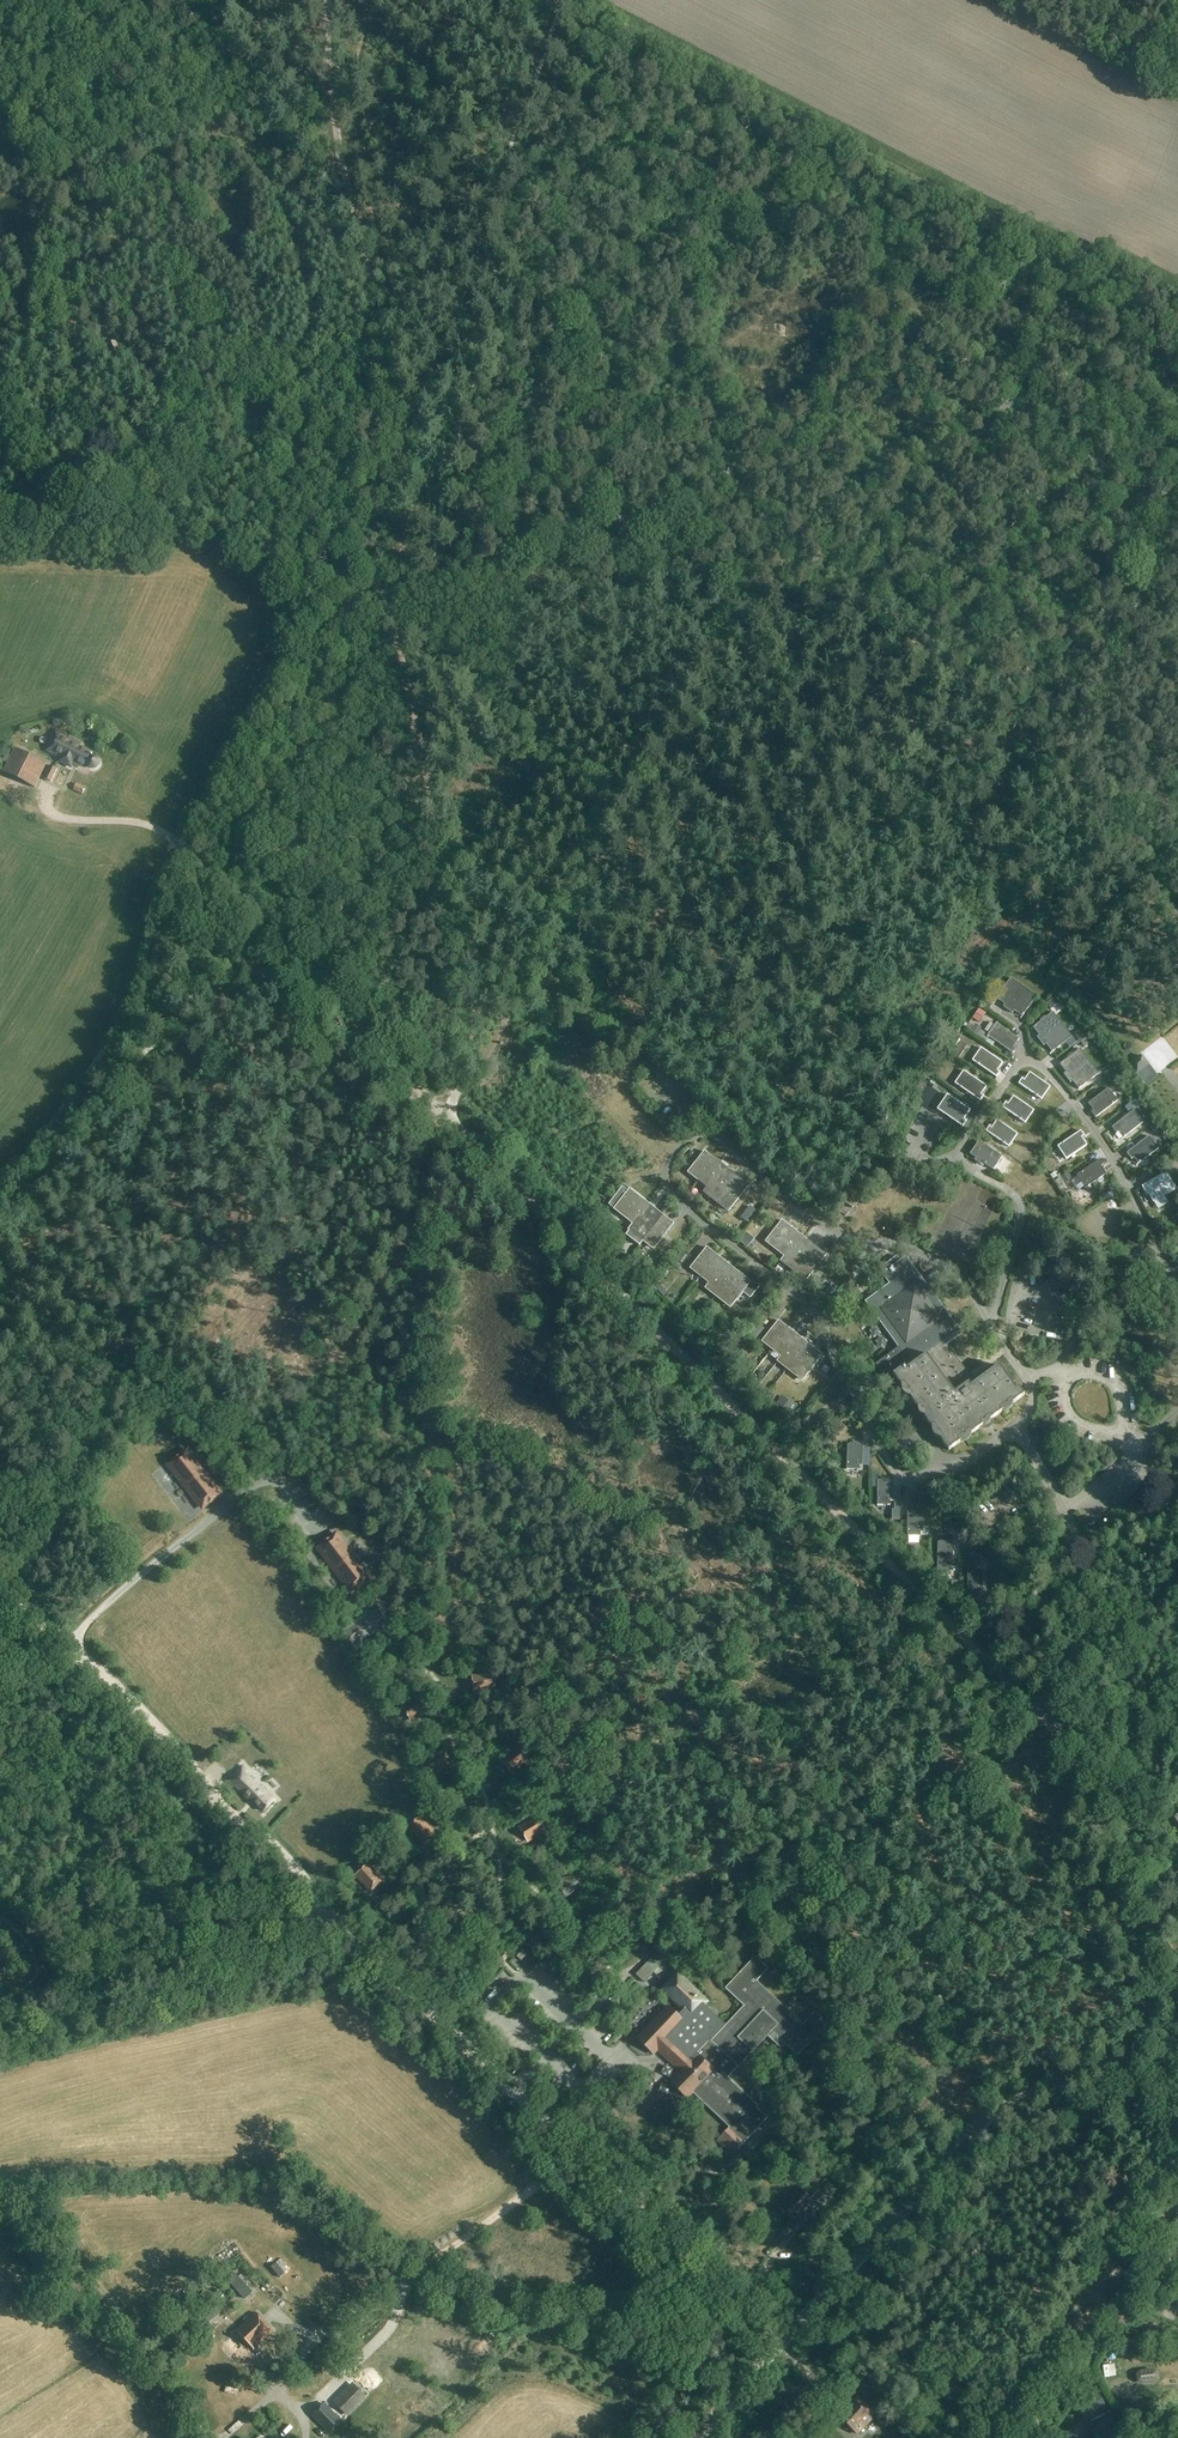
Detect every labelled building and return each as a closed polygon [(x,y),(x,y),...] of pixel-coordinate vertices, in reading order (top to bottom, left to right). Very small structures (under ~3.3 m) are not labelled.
[(61,759),(60,761),(71,767),(72,765),(79,768),(81,763),(88,767),(88,768),(89,769),(91,769),(92,770),(93,770),(95,770),(96,769),(97,769),(98,768),(99,767),(99,765),(100,764),(99,763),(99,761),(99,760),(98,759),(97,758),(96,758),(94,757),(93,757),(78,749),(81,745),(56,732),(46,751),(61,759)] [(15,749),(3,773),(35,788),(46,764),(15,749)] [(52,782),(54,778),(60,781),(63,776),(56,773),(58,770),(50,766),(44,779),(52,782)] [(87,779),(83,786),(92,791),(96,784),(87,779)] [(1035,997),(1010,979),(996,1000),(1004,1006),(1002,1009),(1012,1016),(1014,1012),(1022,1017),(1035,997)] [(1072,1038),(1053,1013),(1033,1028),(1039,1036),(1036,1038),(1043,1047),(1046,1045),(1052,1053),(1072,1038)] [(993,1028),(997,1016),(991,1014),(986,1026),(993,1028)] [(997,1024),(988,1037),(1013,1055),(1017,1050),(1014,1048),(1020,1040),(997,1024)] [(981,1049),(973,1062),(997,1078),(1000,1073),(997,1072),(1003,1064),(981,1049)] [(1100,1073),(1082,1049),(1062,1064),(1069,1072),(1067,1074),(1073,1082),(1075,1080),(1081,1088),(1100,1073)] [(1130,1065),(1137,1074),(1148,1065),(1141,1056),(1130,1065)] [(963,1073),(955,1085),(981,1102),(984,1098),(981,1096),(986,1088),(963,1073)] [(1022,1079),(1019,1084),(1042,1099),(1049,1087),(1030,1074),(1025,1081),(1022,1079)] [(1118,1101),(1108,1089),(1089,1104),(1095,1112),(1091,1115),(1095,1119),(1118,1101)] [(948,1096),(938,1111),(964,1128),(967,1122),(965,1121),(971,1111),(948,1096)] [(1006,1104),(1003,1109),(1025,1124),(1034,1110),(1014,1098),(1009,1106),(1006,1104)] [(1142,1122),(1133,1111),(1112,1129),(1116,1134),(1119,1132),(1123,1138),(1142,1122)] [(990,1127),(986,1132),(1009,1147),(1018,1134),(998,1121),(993,1129),(990,1127)] [(1084,1138),(1080,1133),(1057,1148),(1066,1161),(1087,1147),(1081,1139),(1084,1138)] [(1158,1148),(1148,1137),(1127,1154),(1131,1160),(1134,1158),(1138,1164),(1158,1148)] [(1001,1158),(979,1142),(971,1154),(993,1170),(1001,1158)] [(690,1171),(700,1179),(715,1160),(704,1152),(690,1171)] [(1165,1157),(1170,1165),(1177,1160),(1173,1152),(1165,1157)] [(700,1179),(710,1187),(715,1180),(718,1181),(727,1170),(715,1160),(700,1179)] [(1100,1161),(1076,1177),(1085,1190),(1106,1176),(1101,1168),(1103,1166),(1100,1161)] [(705,1193),(719,1203),(738,1178),(727,1170),(718,1181),(715,1180),(710,1187),(705,1193)] [(1168,1172),(1145,1186),(1150,1194),(1151,1194),(1156,1202),(1177,1189),(1177,1187),(1168,1172)] [(748,1187),(738,1178),(719,1203),(729,1211),(748,1187)] [(623,1187),(609,1205),(633,1224),(639,1216),(643,1219),(651,1208),(629,1190),(628,1191),(623,1187)] [(634,1224),(626,1235),(640,1245),(643,1241),(662,1216),(651,1208),(643,1219),(639,1216),(633,1224),(634,1224)] [(662,1216),(643,1241),(654,1249),(673,1225),(662,1216)] [(781,1220),(766,1240),(786,1256),(793,1248),(796,1250),(805,1238),(781,1220)] [(746,1242),(755,1247),(760,1236),(751,1232),(746,1242)] [(786,1256),(782,1262),(796,1273),(815,1247),(805,1238),(796,1250),(793,1248),(786,1256)] [(815,1247),(796,1273),(806,1281),(826,1255),(815,1247)] [(706,1249),(690,1268),(701,1277),(716,1257),(706,1249)] [(716,1257),(701,1277),(709,1284),(706,1289),(716,1296),(728,1279),(726,1278),(733,1270),(724,1263),(716,1257)] [(865,1302),(898,1348),(876,1364),(883,1375),(894,1389),(898,1390),(900,1385),(949,1452),(987,1424),(1025,1396),(1018,1387),(1016,1389),(999,1366),(975,1383),(960,1363),(947,1345),(963,1334),(906,1257),(881,1275),(888,1285),(865,1302)] [(728,1279),(716,1296),(723,1302),(730,1308),(741,1293),(749,1299),(758,1287),(750,1281),(749,1283),(742,1277),(733,1270),(726,1278),(728,1279)] [(762,1342),(772,1350),(788,1330),(778,1322),(762,1342)] [(772,1350),(782,1358),(797,1338),(788,1330),(772,1350)] [(787,1370),(795,1360),(801,1353),(799,1352),(805,1344),(797,1338),(782,1358),(784,1360),(780,1365),(787,1370)] [(822,1357),(805,1344),(799,1352),(801,1353),(795,1360),(800,1364),(804,1359),(814,1367),(822,1357)] [(802,1382),(814,1367),(804,1359),(800,1364),(795,1360),(787,1370),(802,1382)] [(907,1434),(898,1440),(906,1452),(915,1446),(907,1434)] [(863,1445),(848,1445),(847,1470),(859,1471),(859,1466),(862,1466),(863,1445)] [(186,1452),(168,1466),(202,1510),(220,1496),(186,1452)] [(893,1500),(893,1480),(877,1480),(877,1505),(890,1505),(890,1500),(893,1500)] [(923,1511),(908,1511),(907,1536),(920,1537),(920,1531),(923,1531),(923,1511)] [(336,1535),(318,1549),(351,1593),(369,1579),(336,1535)] [(938,1542),(938,1567),(938,1571),(940,1574),(948,1574),(950,1571),(950,1567),(950,1563),(952,1563),(952,1543),(938,1542)] [(968,1567),(967,1595),(983,1595),(984,1571),(974,1570),(974,1567),(968,1567)] [(364,1614),(341,1631),(354,1649),(382,1628),(375,1619),(379,1616),(370,1605),(361,1611),(364,1614)] [(493,1673),(473,1676),(475,1693),(485,1692),(484,1690),(488,1690),(488,1692),(495,1691),(493,1673)] [(429,1711),(420,1696),(403,1707),(412,1722),(420,1716),(419,1715),(422,1713),(423,1714),(429,1711)] [(518,1748),(502,1760),(512,1774),(520,1768),(519,1766),(522,1764),(523,1766),(528,1761),(518,1748)] [(426,1759),(433,1775),(441,1771),(441,1770),(444,1768),(445,1770),(451,1767),(445,1751),(426,1759)] [(242,1767),(227,1782),(232,1788),(234,1787),(248,1801),(249,1799),(263,1813),(276,1801),(242,1767)] [(537,1816),(520,1827),(529,1842),(537,1837),(536,1835),(539,1833),(540,1835),(546,1831),(537,1816)] [(434,1833),(420,1818),(407,1830),(414,1837),(415,1836),(418,1839),(416,1840),(421,1845),(434,1833)] [(382,1881),(369,1866),(356,1877),(362,1884),(364,1883),(366,1886),(365,1887),(370,1892),(382,1881)] [(584,1882),(574,1870),(559,1882),(562,1886),(560,1887),(567,1895),(584,1882)] [(664,2057),(680,2072),(670,2083),(687,2098),(692,2093),(729,2128),(716,2142),(732,2157),(767,2119),(725,2080),(752,2052),(767,2037),(780,2049),(784,2044),(798,2057),(827,2025),(814,2013),(803,2025),(756,1981),(768,1969),(755,1957),(725,1989),(744,2006),(726,2026),(717,2018),(716,2019),(702,2006),(706,2002),(678,1975),(663,1990),(684,2010),(677,2016),(667,2007),(641,2035),(637,2039),(649,2051),(653,2055),(660,2048),(664,2052),(667,2054),(664,2057)] [(652,1973),(644,1965),(635,1975),(644,1983),(652,1973)] [(517,2017),(521,2021),(530,2014),(526,2009),(517,2017)] [(810,2200),(799,2190),(792,2197),(794,2198),(782,2210),(794,2221),(805,2209),(813,2217),(827,2203),(816,2193),(810,2200)] [(235,2332),(237,2334),(223,2348),(235,2361),(249,2348),(252,2351),(272,2332),(255,2313),(235,2332)] [(961,2387),(938,2371),(933,2380),(947,2390),(946,2393),(955,2398),(961,2387)] [(1155,2373),(1152,2371),(1141,2372),(1138,2375),(1139,2380),(1142,2382),(1153,2381),(1156,2378),(1155,2373)] [(370,2382),(375,2389),(382,2384),(376,2377),(370,2382)] [(351,2383),(333,2402),(347,2417),(366,2398),(351,2383)] [(1084,2419),(1107,2407),(1098,2391),(1076,2403),(1084,2419)] [(848,2407),(850,2410),(838,2423),(847,2431),(850,2428),(858,2436),(872,2421),(868,2417),(873,2413),(863,2405),(864,2404),(857,2398),(848,2407)] [(342,2421),(324,2403),(311,2416),(328,2435),(342,2421)] [(948,2419),(953,2414),(946,2408),(942,2413),(948,2419)] [(1089,2429),(1094,2437),(1110,2437),(1120,2432),(1112,2417),(1089,2429)] [(1055,2437),(1075,2437),(1070,2429),(1054,2437),(1055,2437)]
